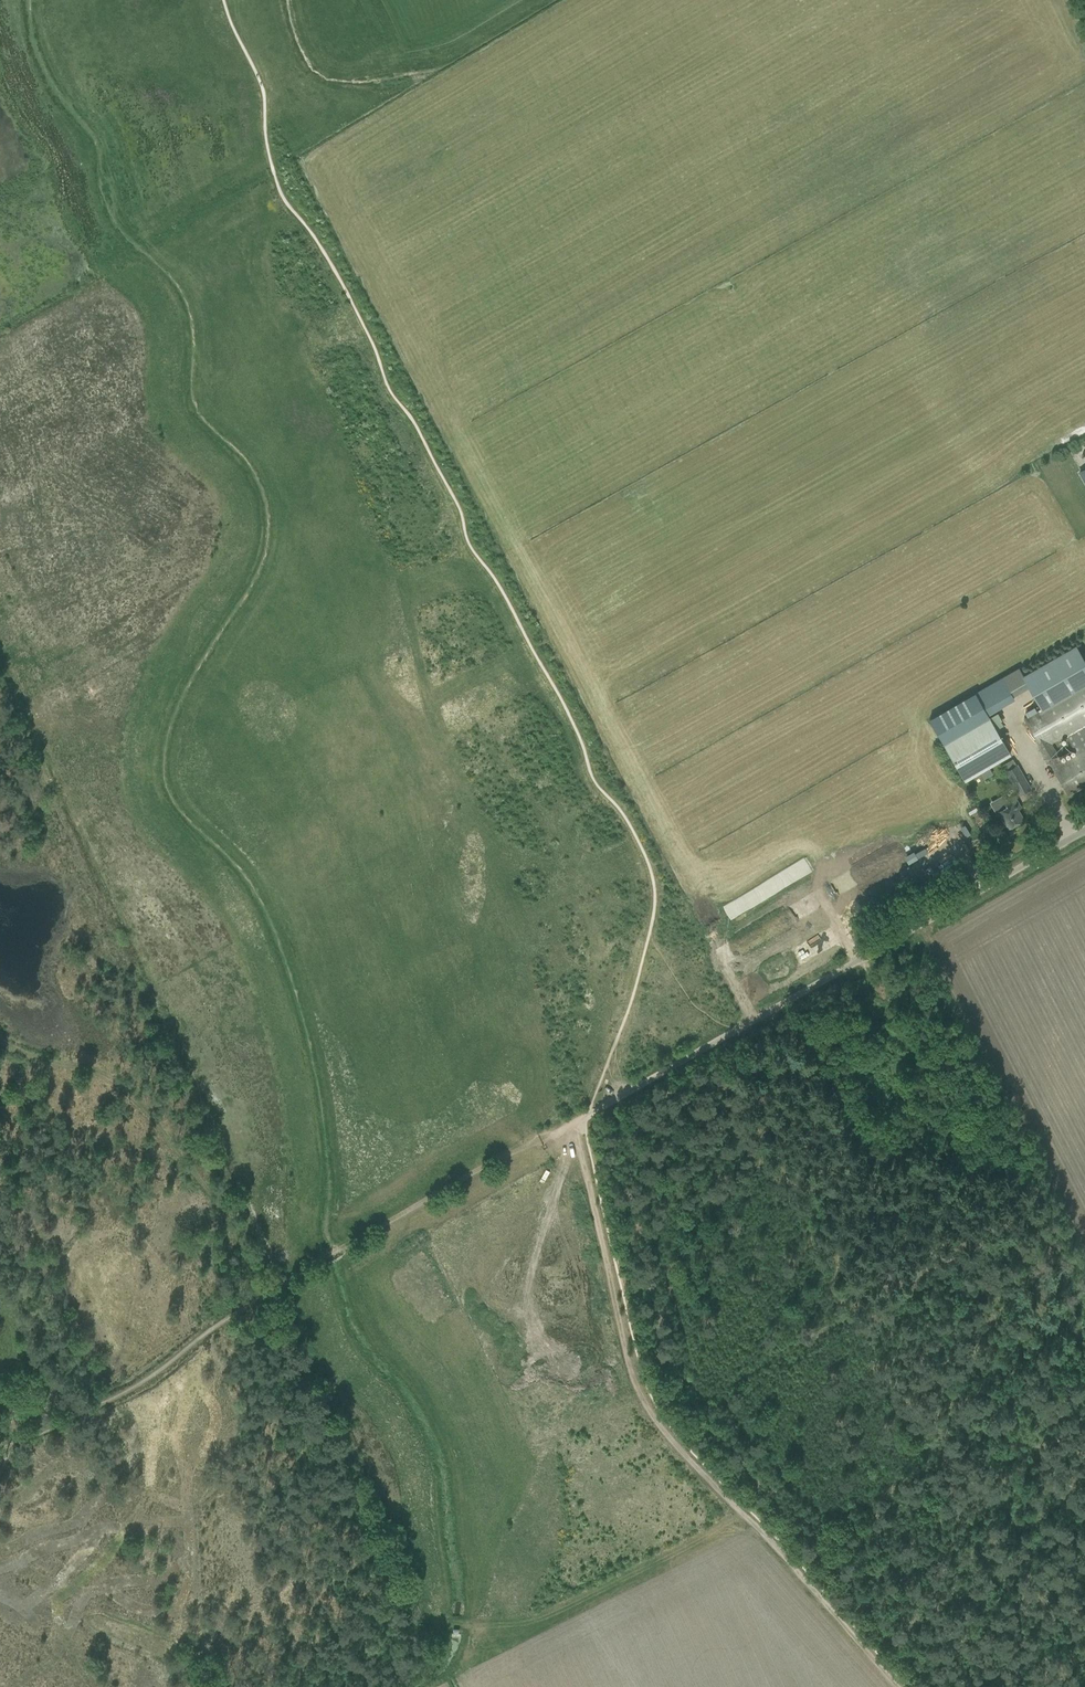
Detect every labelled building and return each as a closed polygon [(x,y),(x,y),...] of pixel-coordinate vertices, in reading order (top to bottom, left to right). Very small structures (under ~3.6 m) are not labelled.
[(1076,644),(1022,675),(1041,708),(1084,682),(1084,660),(1076,644)] [(1023,718),(1023,720),(1048,761),(1066,793),(1084,783),(1084,752),(1063,765),(1051,743),(1084,724),(1084,682),(1041,708),(1023,718)] [(943,743),(964,780),(1010,753),(975,692),(945,709),(959,734),(943,743)] [(1030,788),(1017,765),(1005,771),(1019,795),(1030,788)] [(1001,798),(991,804),(997,813),(999,811),(1008,828),(1019,821),(1022,819),(1023,819),(1023,818),(1022,817),(1018,809),(1021,807),(1015,798),(1014,796),(1005,801),(1004,802),(1001,798)] [(947,833),(953,845),(968,838),(962,826),(947,833)] [(894,858),(894,875),(935,874),(935,861),(932,861),(931,842),(888,843),(888,858),(894,858)]
